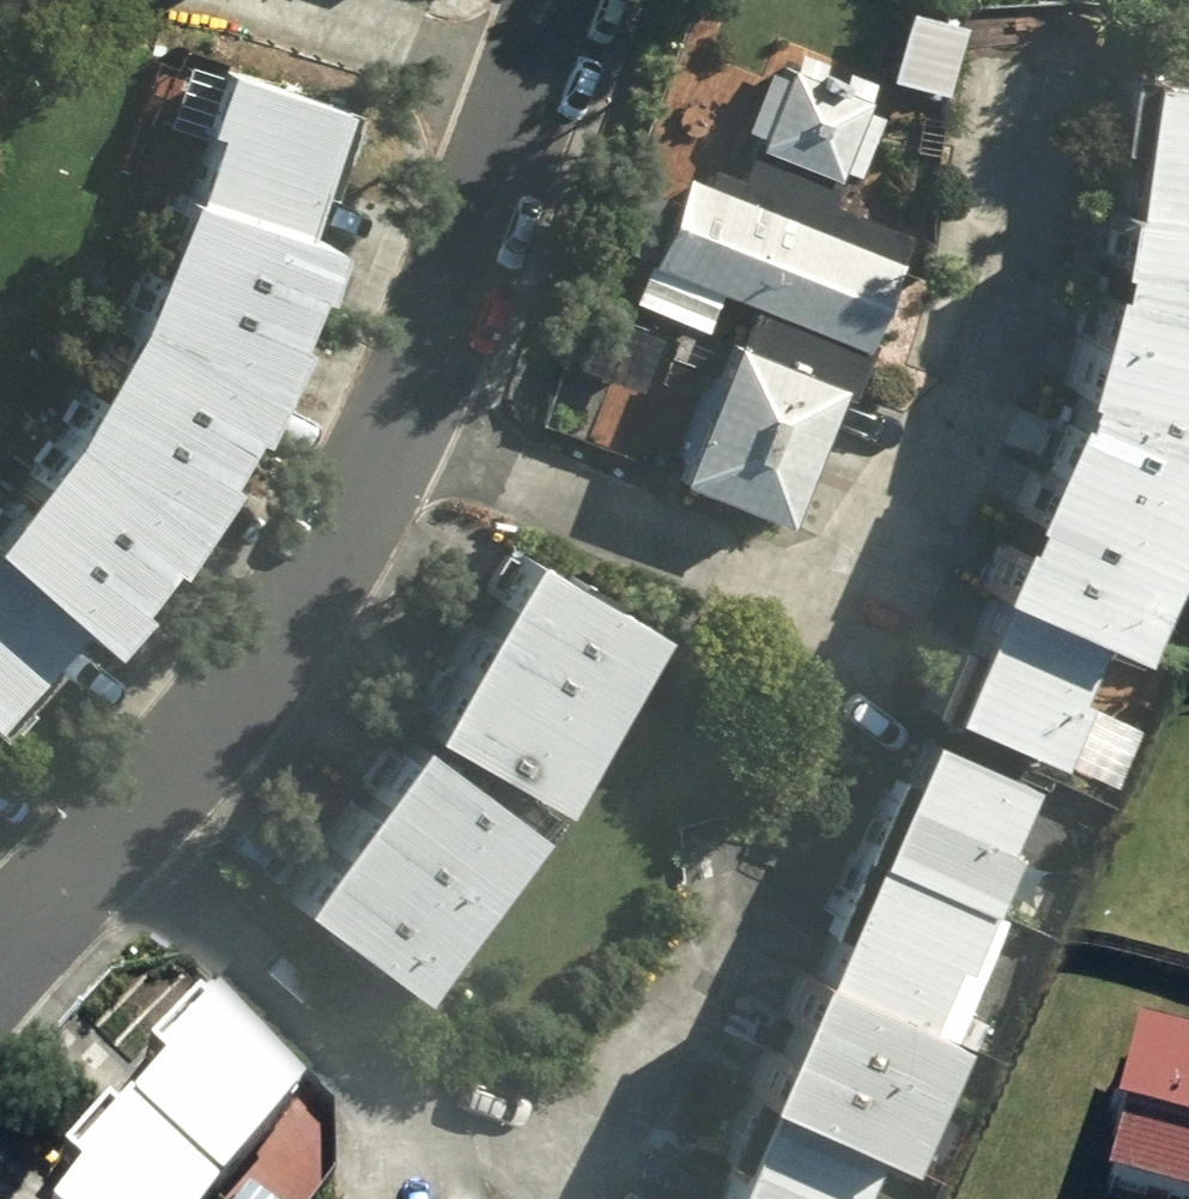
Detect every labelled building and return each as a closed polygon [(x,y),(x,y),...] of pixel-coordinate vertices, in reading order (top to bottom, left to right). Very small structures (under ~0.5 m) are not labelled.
[(218,98),(202,151),(311,181),(348,74),(225,34),(207,94),(218,98)] [(759,123),(839,158),(872,77),(791,46),(759,123)] [(1136,163),(1188,170),(1188,53),(1154,48),(1136,163)] [(311,181),(202,151),(186,147),(162,210),(305,259),(314,238),(321,240),(339,189),(311,181)] [(869,332),(905,244),(691,159),(656,247),(869,332)] [(1136,163),(1121,225),(1082,354),(998,542),(1016,549),(1111,595),(1137,608),(1188,492),(1188,170),(1136,163)] [(136,274),(277,338),(303,287),(295,284),(305,259),(162,210),(136,274)] [(677,299),(711,312),(723,283),(688,270),(677,299)] [(103,334),(236,401),(249,377),(256,380),(277,338),(136,274),(103,334)] [(791,494),(844,355),(734,312),(680,452),(791,494)] [(68,390),(201,475),(233,430),(223,422),(236,401),(103,334),(68,390)] [(29,444),(148,531),(166,510),(174,514),(201,475),(68,390),(29,444)] [(148,531),(29,444),(0,478),(0,507),(2,509),(88,583),(105,598),(141,558),(134,550),(148,531)] [(526,506),(489,569),(624,647),(661,584),(526,506)] [(88,583),(2,509),(0,512),(0,681),(88,583)] [(1079,666),(1111,595),(1016,549),(957,680),(1063,727),(1089,669),(1079,666)] [(489,569),(455,628),(591,707),(624,647),(489,569)] [(560,760),(591,707),(455,628),(425,679),(560,760)] [(417,690),(374,748),(499,842),(542,784),(417,690)] [(877,829),(992,882),(1017,822),(1007,819),(1037,754),(931,708),(877,829)] [(374,748),(333,802),(458,896),(499,842),(374,748)] [(458,896),(333,802),(291,858),(416,952),(458,896)] [(967,937),(992,882),(877,829),(830,934),(937,984),(957,933),(967,937)] [(937,984),(830,934),(815,927),(787,989),(932,1055),(960,993),(937,984)] [(904,1116),(932,1055),(787,989),(758,1050),(766,1054),(781,1059),(888,1109),(891,1111),(904,1116)] [(126,1114),(215,1184),(305,1081),(189,991),(148,1041),(169,1060),(126,1114)] [(1188,1195),(1188,1035),(1138,1021),(1111,1122),(1123,1125),(1110,1174),(1188,1195)] [(781,1059),(722,1193),(735,1198),(838,1198),(846,1181),(854,1187),(888,1109),(781,1059)] [(215,1184),(102,1096),(61,1145),(86,1164),(62,1198),(205,1198),(215,1184)]
